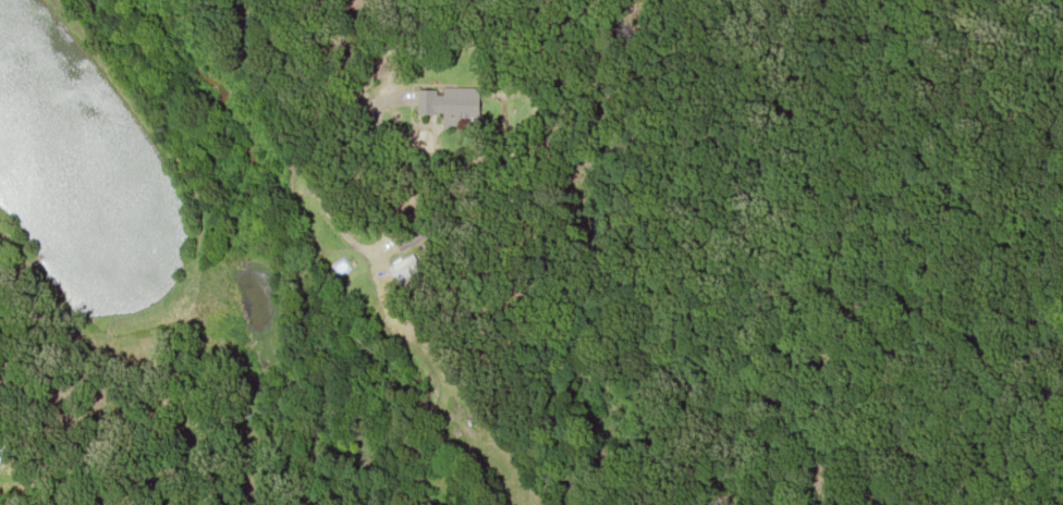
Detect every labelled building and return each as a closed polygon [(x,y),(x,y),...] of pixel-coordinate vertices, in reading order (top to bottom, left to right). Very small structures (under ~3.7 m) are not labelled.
[(435,90),(416,89),(415,115),(440,116),(440,125),(477,125),(477,104),(435,103),(435,90)] [(400,292),(424,279),(411,254),(386,267),(400,292)]
